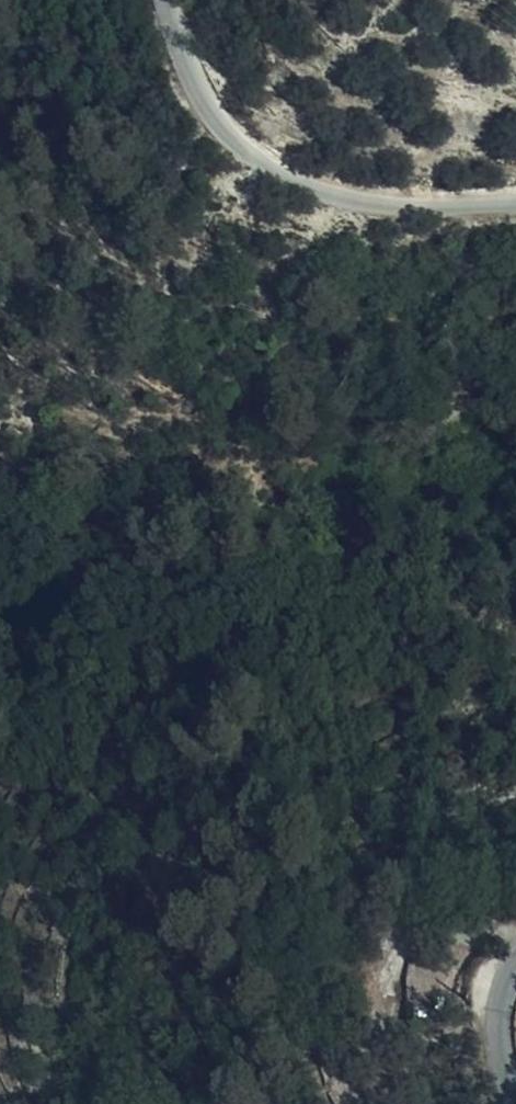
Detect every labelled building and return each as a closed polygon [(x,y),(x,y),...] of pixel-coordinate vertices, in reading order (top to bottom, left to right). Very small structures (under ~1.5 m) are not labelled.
[(28,410),(15,403),(9,421),(22,427),(28,410)]
